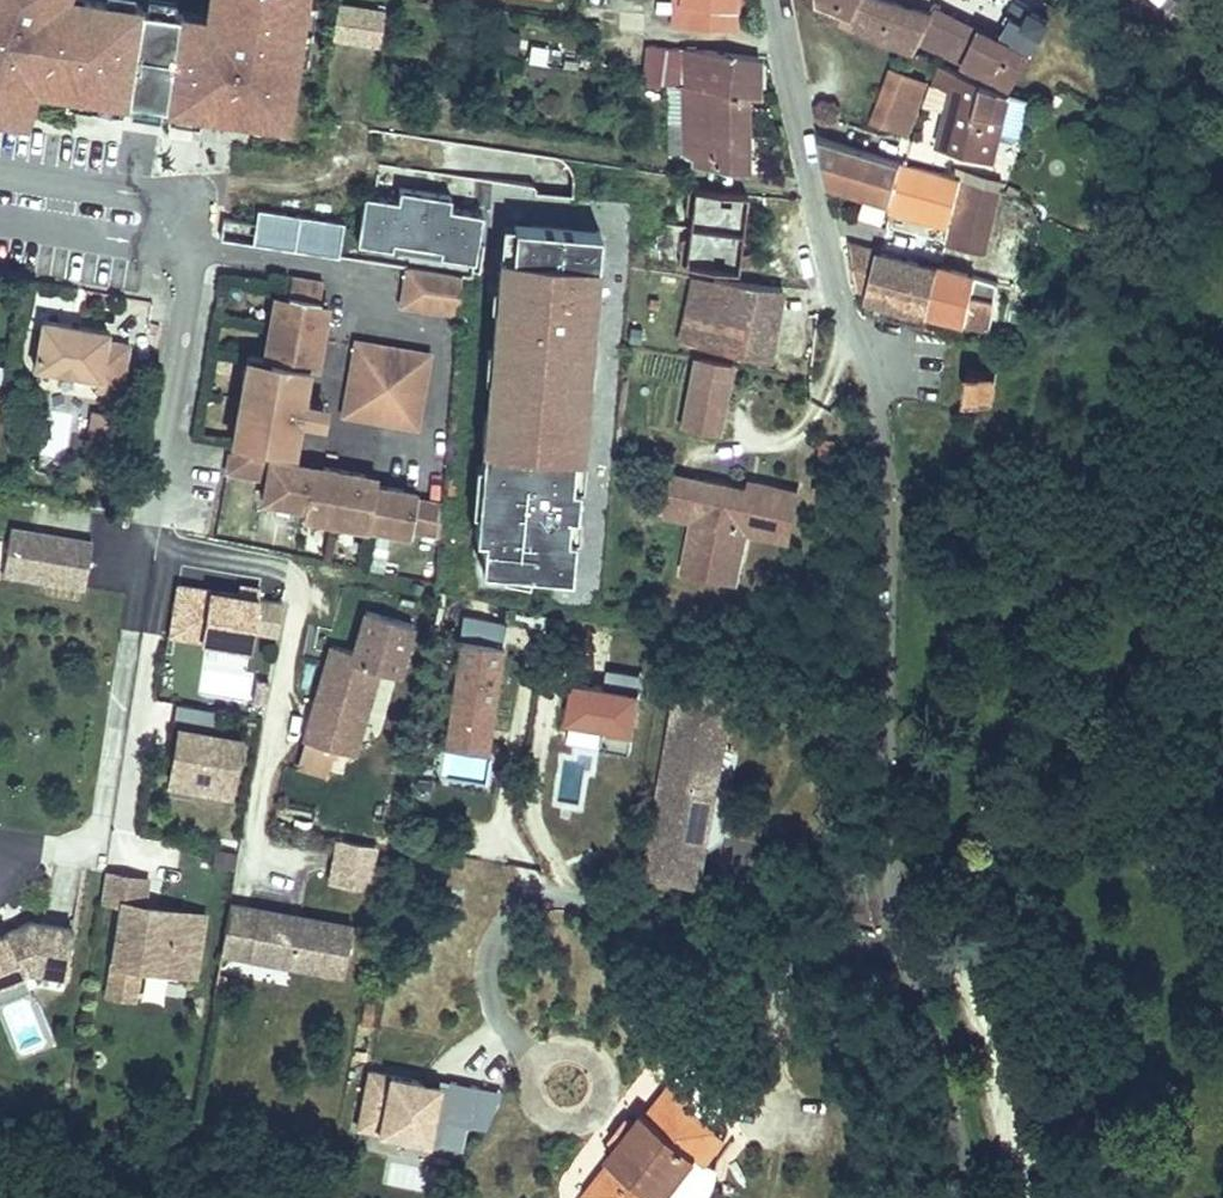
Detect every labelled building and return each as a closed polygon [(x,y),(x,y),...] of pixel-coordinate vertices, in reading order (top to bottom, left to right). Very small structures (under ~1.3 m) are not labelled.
[(17,113),(22,80),(35,82),(64,86),(122,95),(128,96),(142,4),(112,0),(79,0),(78,5),(60,3),(61,0),(0,0),(0,110),(17,113)] [(164,101),(169,102),(201,106),(251,114),(258,115),(259,108),(285,112),(294,57),(302,1),(302,0),(221,0),(219,0),(209,0),(207,14),(205,25),(176,20),(164,101)] [(619,18),(645,21),(647,0),(622,0),(619,18)] [(667,24),(735,28),(737,0),(669,0),(667,24)] [(847,8),(857,12),(862,0),(830,0),(847,8)] [(884,0),(862,0),(857,12),(863,16),(887,27),(883,37),(917,52),(921,44),(920,42),(921,40),(934,15),(884,0)] [(306,59),(315,3),(302,1),(294,57),(306,59)] [(177,10),(142,4),(128,96),(164,101),(176,20),(177,10)] [(381,44),(386,13),(339,5),(334,37),(381,44)] [(1000,36),(938,8),(934,15),(921,40),(1012,81),(1030,42),(1038,47),(1054,16),(1034,5),(1026,21),(1018,18),(1011,34),(1003,30),(1000,36)] [(857,12),(847,8),(843,19),(858,26),(863,16),(857,12)] [(205,25),(207,14),(177,10),(176,20),(205,25)] [(1018,18),(1010,14),(1003,30),(1011,34),(1018,18)] [(863,16),(858,26),(883,37),(887,27),(863,16)] [(487,34),(485,53),(496,55),(498,35),(487,34)] [(1030,42),(1012,81),(1017,83),(1038,47),(1030,42)] [(652,46),(648,80),(679,85),(679,50),(652,46)] [(744,95),(757,97),(759,55),(724,51),(710,50),(686,50),(687,86),(744,95)] [(921,55),(918,64),(935,70),(938,61),(921,55)] [(955,89),(939,145),(995,160),(1013,92),(961,70),(942,63),(935,83),(955,89)] [(902,70),(882,119),(911,131),(930,82),(902,70)] [(24,114),(35,82),(22,80),(17,113),(24,114)] [(120,108),(122,95),(64,86),(62,99),(120,108)] [(744,95),(687,86),(684,86),(685,153),(714,155),(714,164),(748,168),(746,116),(744,95)] [(199,119),(201,106),(169,102),(167,115),(199,119)] [(284,125),(285,112),(259,108),(258,115),(251,114),(251,120),(284,125)] [(840,141),(821,136),(822,143),(830,181),(896,200),(904,170),(905,166),(905,165),(906,159),(871,150),(840,141)] [(905,166),(904,170),(896,200),(895,202),(894,206),(926,215),(936,175),(905,166)] [(964,181),(950,243),(985,252),(999,190),(964,181)] [(366,190),(358,237),(475,256),(483,208),(451,203),(452,193),(401,184),(399,195),(366,190)] [(688,188),(683,264),(738,267),(743,192),(688,188)] [(257,219),(225,214),(222,234),(340,253),(346,218),(259,204),(257,219)] [(935,216),(930,239),(942,242),(948,219),(935,216)] [(511,219),(508,250),(585,258),(582,288),(590,289),(596,227),(511,219)] [(853,267),(857,286),(873,290),(883,252),(849,242),(853,267)] [(574,375),(576,351),(585,352),(587,332),(579,332),(581,316),(588,316),(590,289),(582,288),(585,258),(508,250),(496,249),(493,281),(500,281),(498,300),(492,300),(488,344),(494,345),(492,376),(497,376),(494,407),(490,407),(488,438),(479,437),(471,531),(480,532),(477,563),(566,571),(569,532),(562,531),(564,508),(571,509),(574,481),(566,481),(569,453),(576,453),(583,375),(574,375)] [(942,267),(941,267),(883,252),(873,290),(873,294),(932,308),(942,267)] [(408,264),(407,270),(462,279),(463,273),(408,264)] [(978,277),(942,267),(932,308),(970,317),(970,319),(992,324),(998,298),(974,293),(978,277)] [(462,279),(407,270),(403,299),(459,309),(459,297),(462,279)] [(248,409),(242,409),(236,440),(297,451),(304,415),(304,411),(291,409),(292,404),(293,396),(307,398),(308,395),(313,363),(316,349),(324,350),(327,331),(331,312),(322,310),(325,295),(328,279),(291,272),(288,289),(286,303),(275,302),(272,321),(268,340),(279,342),(276,355),(266,354),(252,351),(247,383),(252,384),(250,396),(248,409)] [(714,285),(699,344),(768,358),(784,287),(715,279),(714,285)] [(699,344),(714,285),(695,280),(681,339),(699,344)] [(500,281),(493,281),(492,300),(498,300),(500,281)] [(278,287),(275,302),(286,303),(288,289),(278,287)] [(322,310),(331,312),(333,297),(325,295),(322,310)] [(54,310),(47,359),(110,369),(108,381),(116,383),(131,385),(139,334),(116,331),(117,320),(54,310)] [(587,332),(588,316),(581,316),(579,332),(587,332)] [(359,337),(352,377),(389,383),(382,417),(416,424),(429,351),(359,337)] [(268,340),(266,354),(276,355),(279,342),(268,340)] [(494,345),(488,344),(479,437),(488,438),(490,407),(494,407),(497,376),(492,376),(494,345)] [(316,349),(313,363),(321,364),(324,350),(316,349)] [(583,375),(585,352),(576,351),(574,375),(583,375)] [(717,434),(731,365),(696,358),(682,427),(717,434)] [(973,367),(970,394),(996,397),(998,370),(973,367)] [(389,383),(352,377),(345,410),(382,417),(389,383)] [(10,382),(0,380),(0,403),(7,404),(10,382)] [(244,395),(250,396),(252,384),(247,383),(244,395)] [(304,411),(304,415),(327,419),(330,399),(308,395),(307,398),(304,411)] [(291,409),(304,411),(307,398),(293,396),(292,404),(291,409)] [(105,402),(102,417),(126,421),(128,406),(105,402)] [(126,421),(102,417),(101,425),(125,428),(126,421)] [(64,458),(67,439),(44,436),(41,455),(64,458)] [(405,532),(435,539),(438,506),(410,501),(399,499),(401,491),(384,488),(371,485),(372,476),(351,472),(328,468),(326,476),(316,475),(302,472),(304,464),(235,451),(231,474),(269,482),(265,504),(310,512),(310,509),(322,512),(320,525),(340,529),(362,532),(362,530),(364,520),(377,522),(375,532),(404,538),(405,532)] [(328,468),(304,464),(302,472),(316,475),(326,476),(328,468)] [(736,583),(747,530),(768,535),(778,487),(756,483),(755,490),(748,489),(672,474),(665,512),(695,518),(684,573),(736,583)] [(385,478),(372,476),(371,485),(384,488),(385,478)] [(755,490),(756,483),(749,481),(748,489),(755,490)] [(829,499),(830,486),(815,484),(814,499),(829,499)] [(789,539),(799,491),(778,487),(768,535),(789,539)] [(399,499),(410,501),(411,493),(401,491),(399,499)] [(308,523),(320,525),(322,512),(310,509),(310,512),(308,523)] [(362,530),(375,532),(377,522),(364,520),(362,530)] [(91,584),(98,539),(18,524),(10,569),(91,584)] [(264,600),(266,591),(246,587),(244,596),(226,593),(224,599),(216,597),(217,591),(184,585),(175,634),(254,649),(257,634),(264,600)] [(280,638),(286,605),(264,600),(257,634),(280,638)] [(367,710),(379,670),(402,677),(417,625),(371,611),(359,654),(341,648),(336,666),(331,664),(308,741),(339,750),(352,705),(367,710)] [(442,746),(490,749),(498,642),(450,639),(442,746)] [(336,666),(341,648),(336,647),(331,664),(336,666)] [(610,671),(608,684),(639,688),(640,675),(610,671)] [(268,701),(271,684),(264,682),(261,700),(268,701)] [(604,745),(634,746),(637,686),(568,682),(565,724),(606,727),(604,745)] [(655,871),(702,878),(705,856),(709,836),(711,823),(717,785),(721,764),(731,700),(684,692),(655,871)] [(177,748),(186,704),(179,702),(171,747),(177,748)] [(233,786),(242,738),(217,733),(222,711),(186,704),(177,748),(171,780),(208,787),(209,781),(233,786)] [(354,755),(367,710),(352,705),(339,750),(354,755)] [(333,770),(339,750),(308,741),(302,761),(333,770)] [(232,792),(233,786),(209,781),(208,787),(232,792)] [(727,841),(730,826),(711,823),(709,836),(705,856),(727,841)] [(369,886),(376,848),(340,841),(333,879),(369,886)] [(234,867),(237,852),(219,849),(216,863),(234,867)] [(98,898),(119,902),(140,906),(146,877),(104,870),(98,898)] [(104,985),(131,990),(135,965),(137,958),(186,967),(196,916),(140,906),(119,902),(104,985)] [(343,975),(352,928),(300,918),(299,925),(292,923),(294,917),(229,904),(223,935),(250,941),(247,957),(343,975)] [(186,967),(137,958),(135,965),(191,976),(202,917),(196,916),(186,967)] [(299,925),(300,918),(294,917),(292,923),(299,925)] [(69,930),(28,923),(0,933),(0,979),(24,970),(61,976),(69,930)] [(247,957),(250,941),(223,935),(220,951),(247,957)] [(131,990),(104,985),(102,992),(130,997),(131,990)] [(587,1194),(592,1197),(696,1197),(700,1194),(706,1187),(711,1179),(717,1165),(717,1164),(709,1158),(728,1134),(713,1122),(735,1093),(689,1059),(649,1112),(645,1110),(610,1156),(614,1159),(587,1194)] [(429,1078),(375,1067),(364,1123),(444,1140),(449,1116),(475,1122),(482,1083),(456,1078),(454,1084),(429,1078)] [(430,1072),(429,1078),(454,1084),(456,1078),(430,1072)] [(508,1088),(482,1083),(475,1122),(491,1125),(508,1088)]
